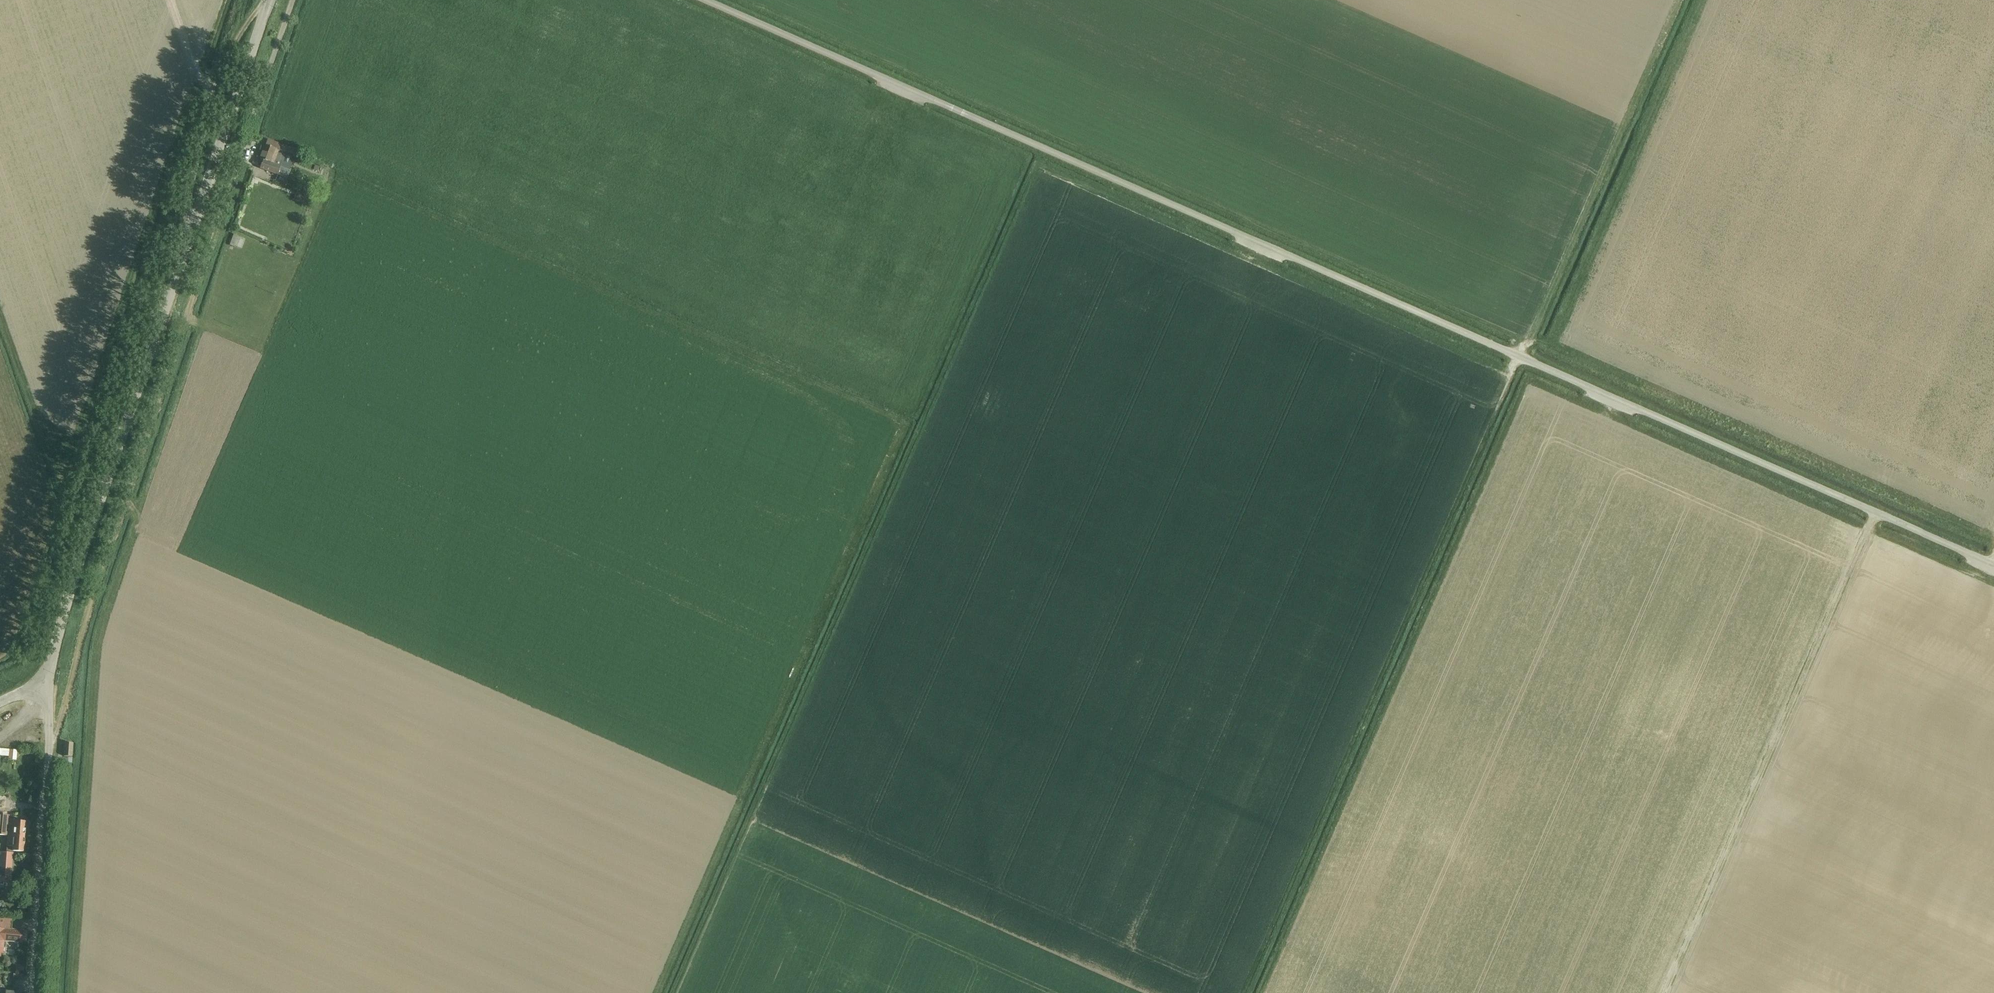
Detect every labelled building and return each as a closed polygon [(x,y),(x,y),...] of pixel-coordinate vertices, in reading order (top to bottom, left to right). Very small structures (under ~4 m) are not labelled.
[(260,169),(272,173),(277,175),(285,153),(294,156),(296,152),(276,145),(275,149),(265,145),(259,160),(263,161),(260,169)] [(300,183),(296,193),(304,196),(308,186),(300,183)] [(64,743),(63,756),(71,757),(72,744),(64,743)] [(9,757),(8,759),(16,760),(17,751),(9,750),(0,749),(0,756),(9,757)] [(19,760),(25,761),(27,752),(21,751),(19,760)] [(7,836),(7,835),(25,837),(26,821),(9,820),(9,816),(0,815),(0,835),(7,836)] [(6,846),(6,853),(13,854),(13,851),(24,852),(25,837),(7,835),(7,836),(6,846)] [(0,854),(0,871),(12,871),(13,854),(6,853),(0,853),(0,854)] [(17,908),(16,915),(25,916),(26,909),(17,908)] [(2,918),(0,918),(0,956),(1,953),(2,953),(3,940),(25,942),(26,931),(11,930),(12,919),(2,918)]
